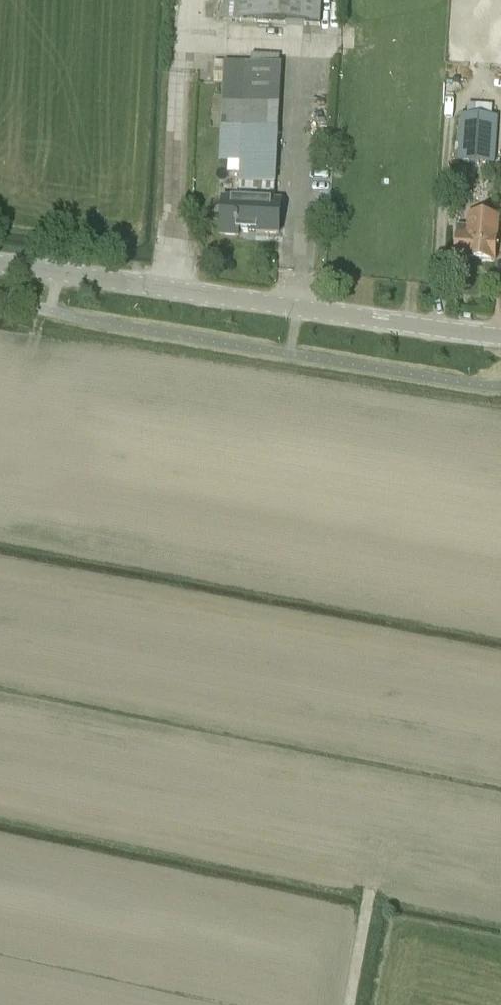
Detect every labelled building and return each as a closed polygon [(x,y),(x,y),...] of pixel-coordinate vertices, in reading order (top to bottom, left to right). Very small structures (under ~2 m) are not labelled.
[(238,21),(320,26),(321,0),(239,0),(239,1),(222,0),(221,21),(238,21)] [(239,186),(274,188),(281,64),(225,61),(220,162),(240,163),(239,186)] [(489,163),(492,119),(461,117),(458,161),(489,163)] [(280,203),(274,202),(223,200),(222,225),(239,226),(240,222),(279,224),(280,203)] [(469,216),(468,228),(457,228),(455,258),(495,261),(498,218),(469,216)]
